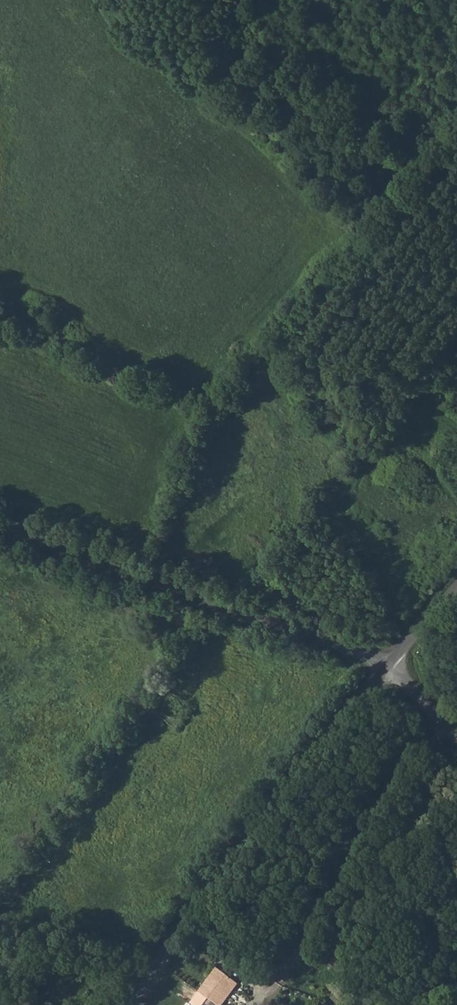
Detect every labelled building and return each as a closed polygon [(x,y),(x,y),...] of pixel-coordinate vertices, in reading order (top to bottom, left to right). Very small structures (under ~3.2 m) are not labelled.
[(208,980),(199,993),(211,1002),(212,1001),(218,1004),(222,1004),(229,996),(223,991),(232,980),(217,969),(208,980)] [(237,985),(232,980),(223,991),(229,996),(237,985)] [(199,993),(191,1004),(189,1002),(188,1004),(190,1004),(218,1004),(212,1001),(211,1002),(199,993)]
